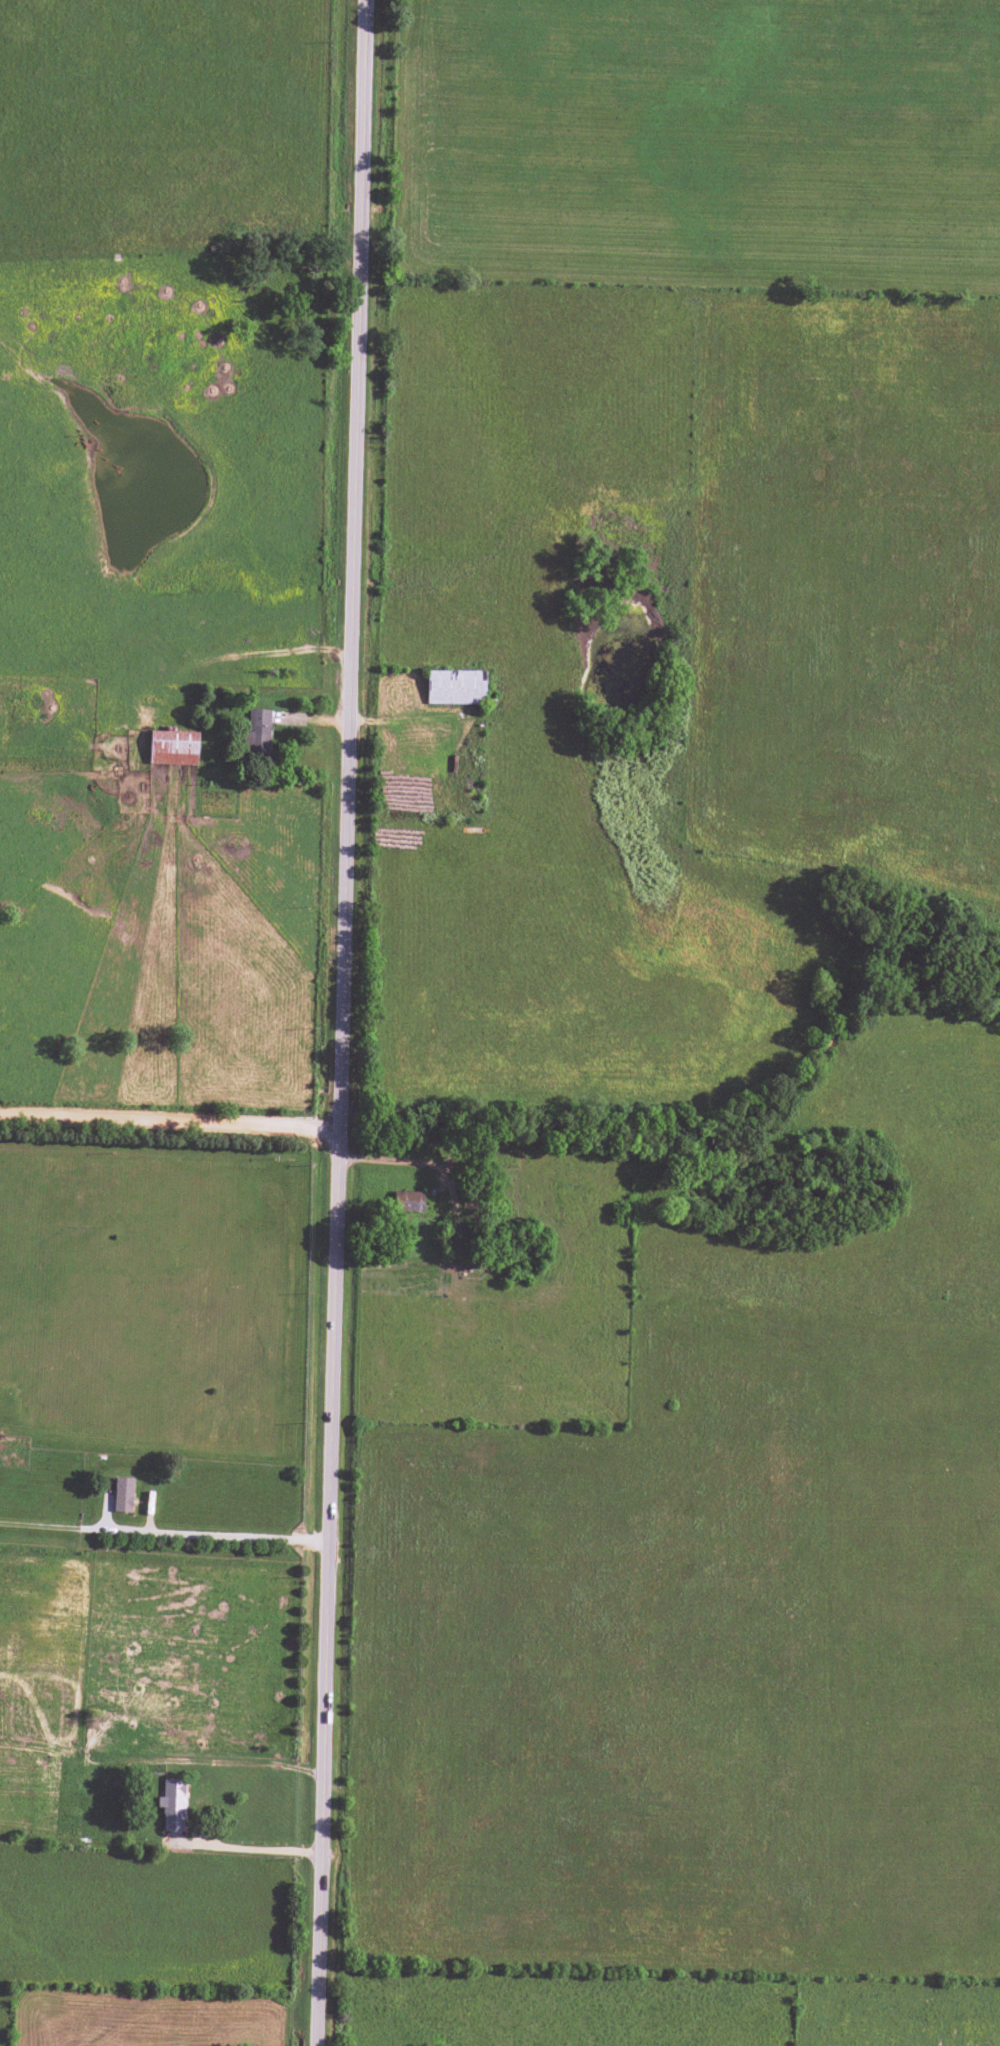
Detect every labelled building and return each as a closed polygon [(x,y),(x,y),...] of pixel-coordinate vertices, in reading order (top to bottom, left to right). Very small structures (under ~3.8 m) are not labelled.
[(426,704),(484,705),(484,672),(427,671),(426,704)] [(243,732),(242,752),(269,753),(270,710),(249,710),(248,732),(243,732)] [(198,732),(149,731),(148,764),(197,765),(198,732)] [(423,1213),(424,1192),(393,1191),(393,1212),(423,1213)] [(113,1512),(131,1512),(132,1478),(114,1478),(113,1512)] [(184,1832),(184,1781),(163,1780),(163,1797),(157,1797),(157,1808),(163,1808),(163,1831),(184,1832)]
